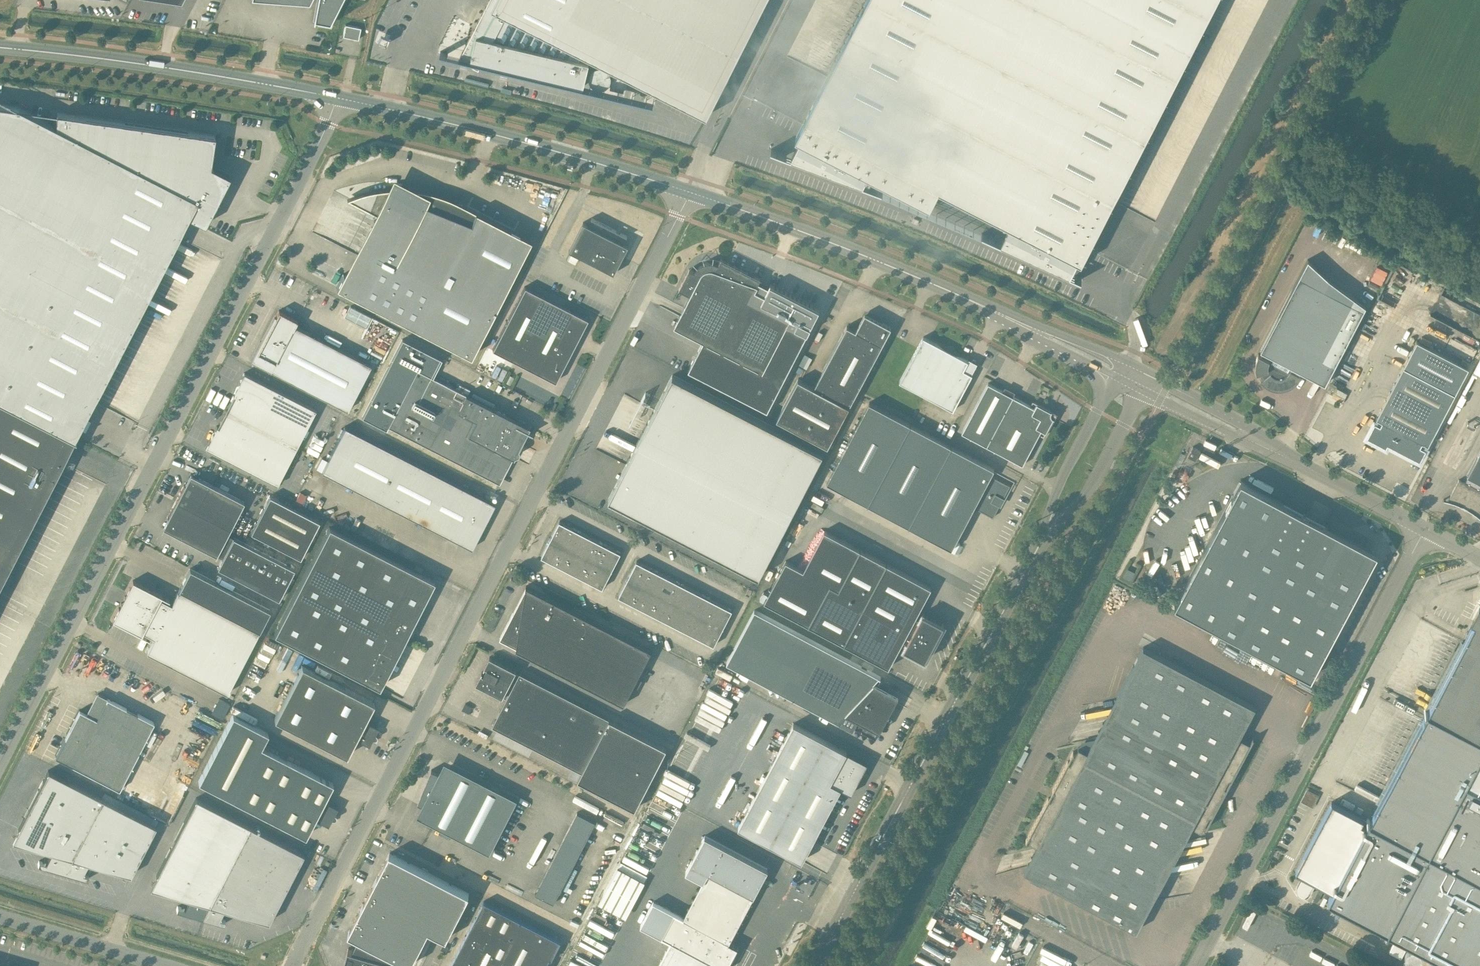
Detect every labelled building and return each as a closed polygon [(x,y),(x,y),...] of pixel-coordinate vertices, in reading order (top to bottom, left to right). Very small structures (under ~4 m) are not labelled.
[(313,22),(314,22),(314,20),(330,23),(341,0),(318,0),(313,22)] [(460,56),(480,66),(482,61),(583,85),(590,60),(579,58),(582,52),(707,115),(765,0),(488,0),(460,56)] [(795,138),(800,140),(792,157),(882,191),(883,190),(863,183),(867,175),(930,207),(939,189),(1009,225),(1001,241),(982,233),(982,234),(1070,274),(1076,260),(1081,262),(1215,0),(866,0),(795,138)] [(361,27),(345,24),(343,35),(358,39),(361,27)] [(611,78),(611,76),(611,74),(611,72),(610,70),(609,69),(607,67),(605,66),(604,65),(602,65),(600,65),(598,65),(596,66),(594,67),(592,69),(591,70),(590,72),(590,74),(590,76),(590,78),(590,80),(591,82),(593,84),(594,85),(596,86),(598,87),(601,87),(603,87),(605,86),(607,85),(608,84),(610,82),(611,80),(611,78)] [(627,75),(614,72),(610,88),(624,91),(627,75)] [(0,103),(0,580),(74,437),(75,438),(76,438),(74,437),(188,215),(205,224),(230,175),(211,165),(215,135),(57,112),(55,125),(19,106),(0,103)] [(400,193),(402,187),(389,187),(371,190),(352,200),(384,215),(352,278),(343,273),(336,286),(470,355),(530,239),(466,206),(461,218),(400,193)] [(544,218),(550,221),(555,211),(543,205),(540,212),(546,215),(544,218)] [(629,245),(583,221),(569,249),(614,272),(629,245)] [(680,315),(674,325),(703,340),(688,369),(768,410),(820,308),(771,283),(768,287),(759,282),(761,278),(721,258),(719,263),(717,262),(716,262),(714,261),(712,261),(711,261),(709,261),(707,261),(706,261),(704,262),(703,263),(701,263),(700,264),(699,265),(697,266),(696,268),(695,269),(695,270),(689,268),(679,288),(690,294),(684,307),(691,311),(687,319),(680,315)] [(1256,363),(1256,365),(1256,366),(1256,367),(1256,368),(1256,370),(1257,371),(1257,372),(1260,371),(1260,373),(1261,374),(1262,376),(1263,377),(1261,379),(1262,380),(1263,382),(1264,383),(1265,383),(1266,384),(1268,385),(1269,386),(1270,387),(1272,387),(1273,388),(1275,388),(1276,388),(1278,388),(1279,388),(1281,388),(1282,388),(1283,388),(1284,388),(1285,388),(1286,387),(1287,387),(1288,387),(1289,386),(1290,386),(1291,385),(1292,385),(1293,384),(1294,384),(1295,383),(1296,382),(1296,381),(1297,381),(1298,379),(1299,378),(1300,376),(1301,375),(1299,374),(1300,370),(1325,383),(1364,309),(1366,305),(1330,279),(1308,259),(1299,275),(1260,349),(1263,351),(1261,354),(1259,353),(1258,354),(1257,355),(1257,356),(1257,357),(1256,359),(1256,360),(1256,361),(1256,362),(1256,363)] [(1376,274),(1365,292),(1374,298),(1385,280),(1376,274)] [(587,318),(524,286),(492,349),(555,381),(587,318)] [(350,306),(345,316),(366,327),(371,317),(350,306)] [(297,319),(279,310),(262,342),(260,341),(250,359),(270,370),(347,409),(371,364),(294,325),(297,319)] [(849,405),(891,327),(865,312),(856,330),(847,325),(814,387),(798,378),(777,418),(828,445),(849,405)] [(968,360),(924,336),(900,381),(953,409),(972,373),(964,369),(968,360)] [(529,426),(433,377),(442,359),(403,339),(363,417),(387,430),(389,426),(499,482),(512,456),(513,457),(514,455),(515,455),(516,455),(517,454),(518,453),(518,452),(519,452),(519,451),(519,450),(519,449),(518,449),(518,448),(527,430),(531,433),(532,432),(527,430),(529,426)] [(1403,366),(1366,437),(1386,448),(1388,444),(1420,460),(1455,393),(1468,367),(1417,340),(1403,366)] [(382,360),(387,351),(380,347),(375,357),(382,360)] [(800,364),(807,367),(811,356),(804,353),(800,364)] [(225,409),(296,446),(315,409),(244,372),(225,409)] [(673,374),(655,408),(641,436),(791,514),(823,452),(673,374)] [(1030,405),(988,382),(962,432),(1023,464),(1039,433),(1044,436),(1053,417),(1054,418),(1054,417),(1053,416),(1052,416),(1052,415),(1051,415),(1051,414),(1051,413),(1051,412),(1051,411),(1052,410),(1051,409),(1051,410),(1033,400),(1030,405)] [(994,468),(869,401),(827,482),(952,548),(974,506),(993,516),(992,516),(993,516),(1010,484),(1009,484),(991,474),(994,468)] [(296,446),(225,409),(205,447),(277,484),(296,446)] [(494,503),(344,426),(321,471),(471,548),(472,546),(461,540),(469,525),(478,530),(492,504),(493,504),(494,503)] [(791,514),(641,436),(609,498),(759,576),(791,514)] [(1196,459),(1201,450),(1193,446),(1188,455),(1196,459)] [(1467,475),(1468,476),(1465,482),(1459,479),(1448,500),(1451,501),(1455,502),(1458,503),(1461,505),(1465,507),(1468,508),(1471,510),(1474,512),(1477,514),(1479,517),(1479,516),(1479,451),(1467,475)] [(1186,479),(1189,474),(1180,469),(1177,475),(1186,479)] [(190,473),(176,500),(230,528),(244,501),(190,473)] [(1175,603),(1311,676),(1363,578),(1360,576),(1372,553),(1326,529),(1328,526),(1241,480),(1175,603)] [(319,520),(269,495),(250,531),(300,557),(319,520)] [(227,534),(230,528),(176,500),(163,527),(216,555),(217,554),(223,557),(218,566),(279,598),(294,567),(233,536),(233,537),(227,534)] [(551,538),(568,547),(577,529),(560,520),(551,538)] [(434,580),(329,526),(274,632),(379,686),(434,580)] [(590,536),(577,529),(568,547),(581,554),(590,536)] [(931,586),(825,530),(804,569),(786,560),(765,600),(889,666),(903,640),(907,642),(904,647),(925,659),(944,623),(923,612),(920,617),(916,615),(931,586)] [(590,536),(581,554),(594,560),(603,543),(590,536)] [(559,565),(568,547),(551,538),(542,556),(559,565)] [(603,543),(594,560),(612,569),(621,552),(603,543)] [(559,565),(572,571),(581,554),(568,547),(559,565)] [(572,571),(585,578),(594,560),(581,554),(572,571)] [(612,569),(594,560),(585,578),(603,587),(612,569)] [(628,578),(645,587),(655,569),(637,560),(628,578)] [(270,609),(190,568),(171,603),(160,597),(161,595),(169,599),(169,598),(133,580),(112,619),(149,638),(149,637),(141,633),(143,631),(154,637),(146,651),(227,693),(270,609)] [(668,576),(655,569),(645,587),(658,593),(668,576)] [(671,600),(680,582),(668,576),(658,593),(671,600)] [(636,604),(645,587),(628,578),(619,595),(636,604)] [(693,589),(680,582),(671,600),(684,607),(693,589)] [(652,650),(526,585),(526,587),(500,638),(517,646),(517,648),(624,703),(652,650)] [(636,604),(649,611),(658,593),(645,587),(636,604)] [(697,613),(706,595),(693,589),(684,607),(697,613)] [(658,593),(649,611),(662,618),(671,600),(658,593)] [(719,602),(706,595),(697,613),(710,620),(719,602)] [(662,618),(675,624),(684,607),(671,600),(662,618)] [(719,602),(710,620),(723,627),(732,609),(719,602)] [(684,607),(675,624),(688,631),(697,613),(684,607)] [(1295,870),(1303,874),(1297,886),(1297,887),(1297,888),(1297,889),(1297,890),(1297,891),(1297,892),(1298,892),(1298,893),(1298,894),(1299,894),(1299,895),(1300,895),(1301,895),(1302,896),(1303,896),(1304,896),(1305,896),(1306,896),(1307,895),(1308,895),(1309,894),(1309,893),(1310,893),(1310,892),(1316,881),(1332,890),(1328,898),(1454,965),(1479,965),(1479,607),(1473,620),(1474,620),(1473,621),(1470,619),(1464,629),(1468,631),(1447,670),(1427,710),(1369,820),(1332,801),(1295,870)] [(881,676),(755,609),(727,662),(839,722),(839,721),(837,720),(841,717),(873,734),(876,728),(880,730),(899,695),(874,681),(879,676),(881,677),(881,676)] [(688,631),(701,638),(710,620),(697,613),(688,631)] [(723,627),(710,620),(701,638),(714,644),(723,627)] [(1239,736),(1255,706),(1143,646),(1088,751),(1079,747),(1071,762),(1068,760),(1026,839),(1038,846),(1024,870),(1136,930),(1192,825),(1201,830),(1209,815),(1212,816),(1251,742),(1239,736)] [(516,670),(490,656),(485,666),(488,667),(484,674),(481,673),(476,683),(506,698),(492,725),(582,771),(578,779),(635,808),(667,747),(520,671),(519,674),(515,672),(516,670)] [(374,702),(302,665),(274,718),(346,755),(356,737),(368,743),(371,737),(371,738),(372,738),(373,738),(374,739),(375,738),(376,738),(376,737),(377,737),(377,736),(377,735),(377,734),(376,733),(375,733),(375,732),(374,732),(377,726),(365,719),(374,702)] [(703,776),(746,690),(716,675),(673,761),(703,776)] [(154,721),(107,697),(96,718),(79,709),(55,756),(119,789),(154,721)] [(268,731),(233,713),(198,780),(305,835),(306,833),(304,832),(312,816),(327,824),(330,817),(332,818),(333,819),(334,818),(335,818),(336,817),(336,816),(336,815),(336,814),(335,814),(333,812),(336,806),(322,798),(330,783),(331,784),(332,782),(261,745),(268,731)] [(813,841),(813,840),(841,787),(852,793),(857,782),(856,781),(861,771),(862,772),(868,762),(847,751),(794,722),(738,827),(802,861),(802,860),(792,855),(802,835),(813,841)] [(518,797),(451,764),(446,775),(432,769),(418,802),(433,808),(427,820),(491,851),(518,797)] [(44,866),(64,871),(102,797),(48,769),(18,828),(54,846),(44,866)] [(102,797),(64,871),(81,877),(93,855),(125,871),(124,872),(130,874),(156,825),(102,797)] [(203,917),(250,825),(196,797),(156,874),(192,893),(183,911),(203,917)] [(537,892),(555,901),(595,820),(578,811),(537,892)] [(303,852),(250,825),(203,917),(218,921),(228,901),(263,918),(262,919),(268,921),(303,852)] [(768,868),(705,835),(686,871),(704,880),(684,917),(654,901),(641,925),(671,941),(658,965),(716,965),(717,965),(719,965),(728,965),(739,946),(729,941),(768,868)] [(348,933),(358,938),(399,959),(411,965),(429,929),(446,938),(470,893),(390,852),(348,933)] [(640,890),(613,875),(604,893),(631,907),(640,890)] [(484,900),(452,963),(454,965),(548,965),(546,965),(550,957),(552,958),(561,940),(484,900)] [(1397,937),(1390,951),(1401,957),(1408,943),(1397,937)] [(399,959),(358,938),(353,948),(349,947),(345,959),(372,965),(397,965),(398,961),(399,959)] [(858,954),(849,949),(845,956),(855,961),(858,954)]
